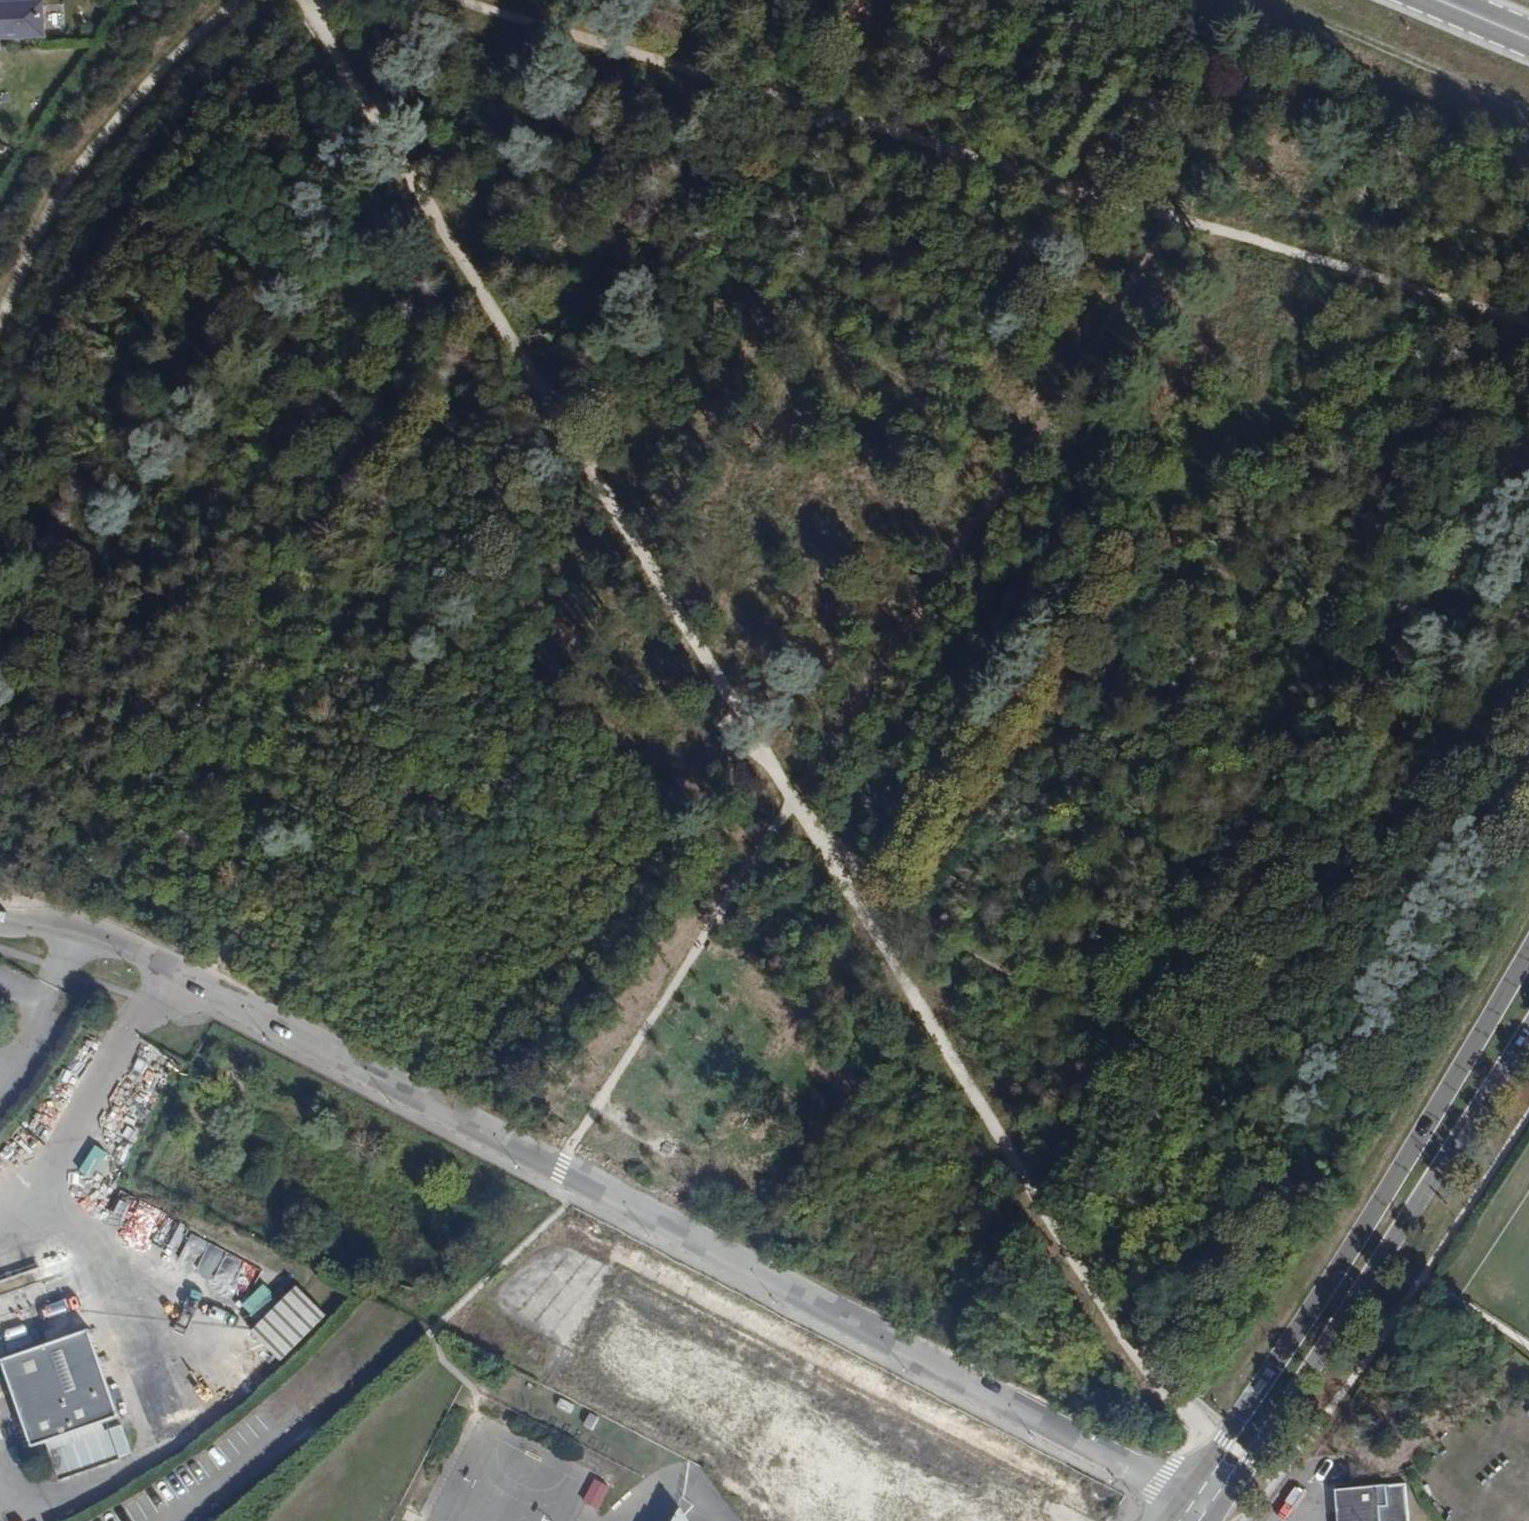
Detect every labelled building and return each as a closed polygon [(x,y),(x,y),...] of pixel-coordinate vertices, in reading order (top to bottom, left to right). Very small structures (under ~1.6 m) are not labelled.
[(46,43),(44,5),(0,6),(0,44),(46,43)] [(192,1233),(180,1255),(214,1273),(226,1250),(192,1233)] [(241,1303),(252,1315),(275,1294),(265,1282),(241,1303)] [(330,1315),(301,1287),(256,1332),(284,1361),(330,1315)] [(1022,1510),(817,1419),(827,1397),(601,1297),(563,1381),(728,1454),(720,1471),(772,1495),(761,1520),(1017,1520),(1022,1510)] [(6,1360),(6,1361),(27,1421),(32,1419),(34,1426),(31,1433),(36,1447),(124,1417),(124,1416),(94,1329),(6,1360)] [(113,1429),(52,1450),(63,1480),(124,1459),(113,1429)] [(1407,1504),(1405,1484),(1335,1490),(1337,1520),(1408,1520),(1407,1504)] [(682,1510),(676,1520),(689,1520),(682,1510)]
